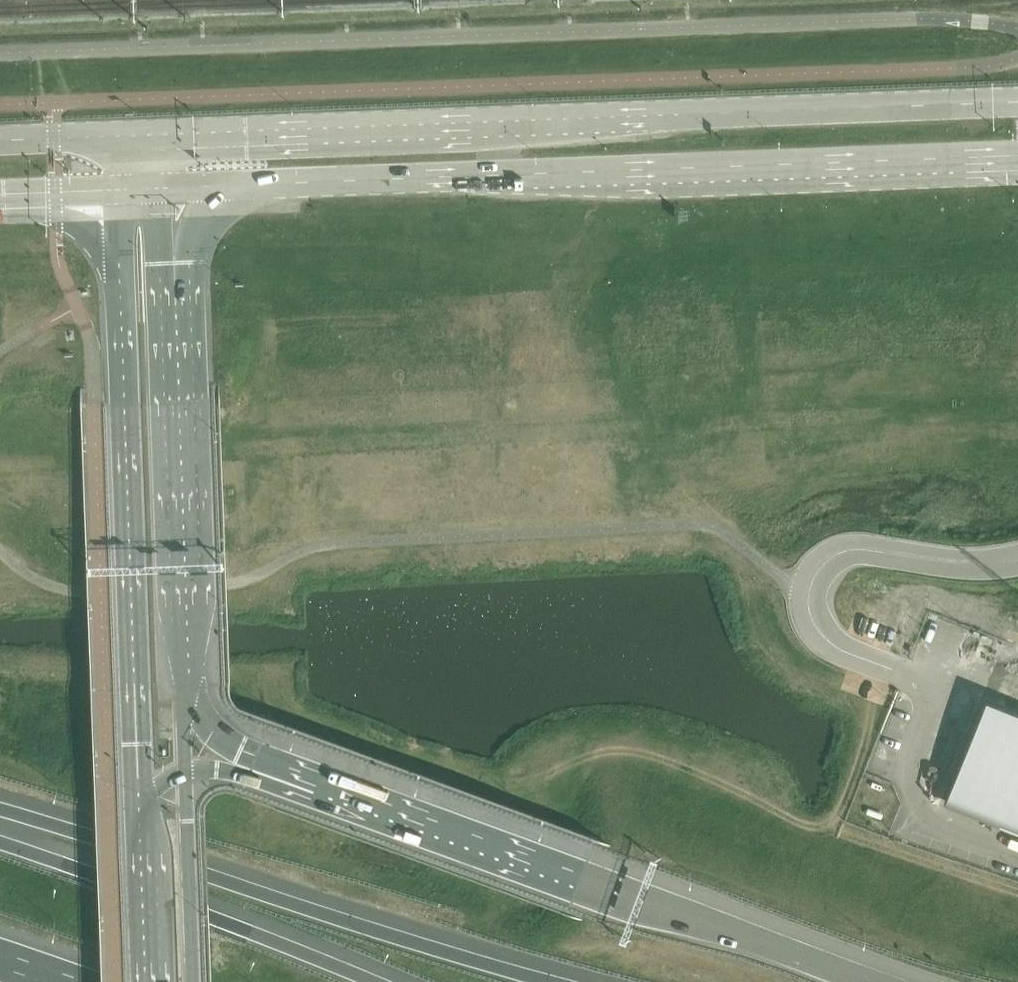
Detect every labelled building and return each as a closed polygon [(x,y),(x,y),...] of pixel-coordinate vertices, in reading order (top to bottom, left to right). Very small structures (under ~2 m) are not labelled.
[(987,701),(945,805),(1017,834),(1017,714),(987,701)]
